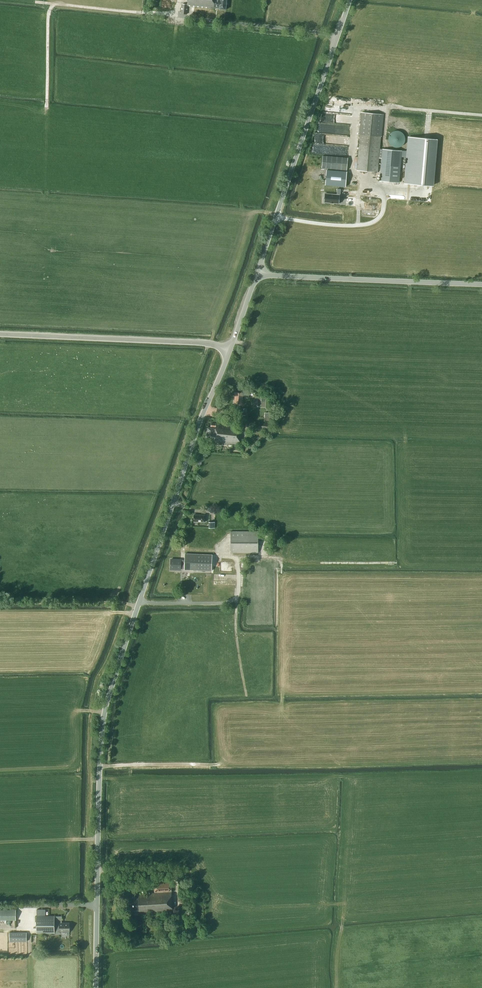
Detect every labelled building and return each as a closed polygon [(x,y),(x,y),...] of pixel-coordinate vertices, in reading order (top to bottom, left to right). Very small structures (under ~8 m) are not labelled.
[(187,5),(182,4),(181,13),(182,14),(186,15),(187,6),(212,9),(212,8),(219,8),(219,9),(226,10),(227,0),(188,0),(187,5)] [(362,112),(357,170),(378,172),(379,158),(382,158),(380,181),(399,183),(401,158),(407,158),(405,184),(432,186),(436,140),(409,137),(408,151),(401,151),(380,149),(383,115),(362,112)] [(402,133),(400,132),(397,131),(394,131),(392,133),(390,134),(389,137),(388,139),(389,142),(390,145),(392,146),(394,148),(397,148),(400,148),(402,146),(404,145),(405,142),(405,140),(405,137),(404,135),(402,133)] [(348,158),(323,156),(322,168),(347,171),(348,158)] [(325,194),(324,203),(339,205),(340,195),(325,194)] [(243,393),(234,392),(234,395),(235,395),(234,403),(242,404),(243,393)] [(266,407),(267,397),(255,397),(254,407),(266,407)] [(271,422),(259,421),(258,428),(271,429),(271,422)] [(216,423),(211,423),(211,426),(214,427),(214,428),(207,427),(207,432),(206,432),(206,437),(215,438),(214,440),(218,441),(218,442),(240,444),(241,427),(216,424),(216,423)] [(258,552),(258,531),(231,531),(231,553),(234,552),(234,555),(237,555),(237,552),(258,552)] [(171,559),(170,569),(180,570),(181,568),(184,568),(184,569),(211,571),(212,555),(185,553),(185,560),(181,560),(181,559),(171,559)] [(173,911),(171,883),(154,884),(155,893),(137,894),(137,898),(130,898),(131,910),(139,910),(139,913),(173,911)] [(0,909),(0,920),(16,920),(16,909),(0,909)] [(55,916),(37,916),(37,933),(60,933),(60,932),(70,932),(70,923),(62,923),(62,916),(55,916)] [(27,941),(27,932),(10,932),(10,941),(27,941)]
